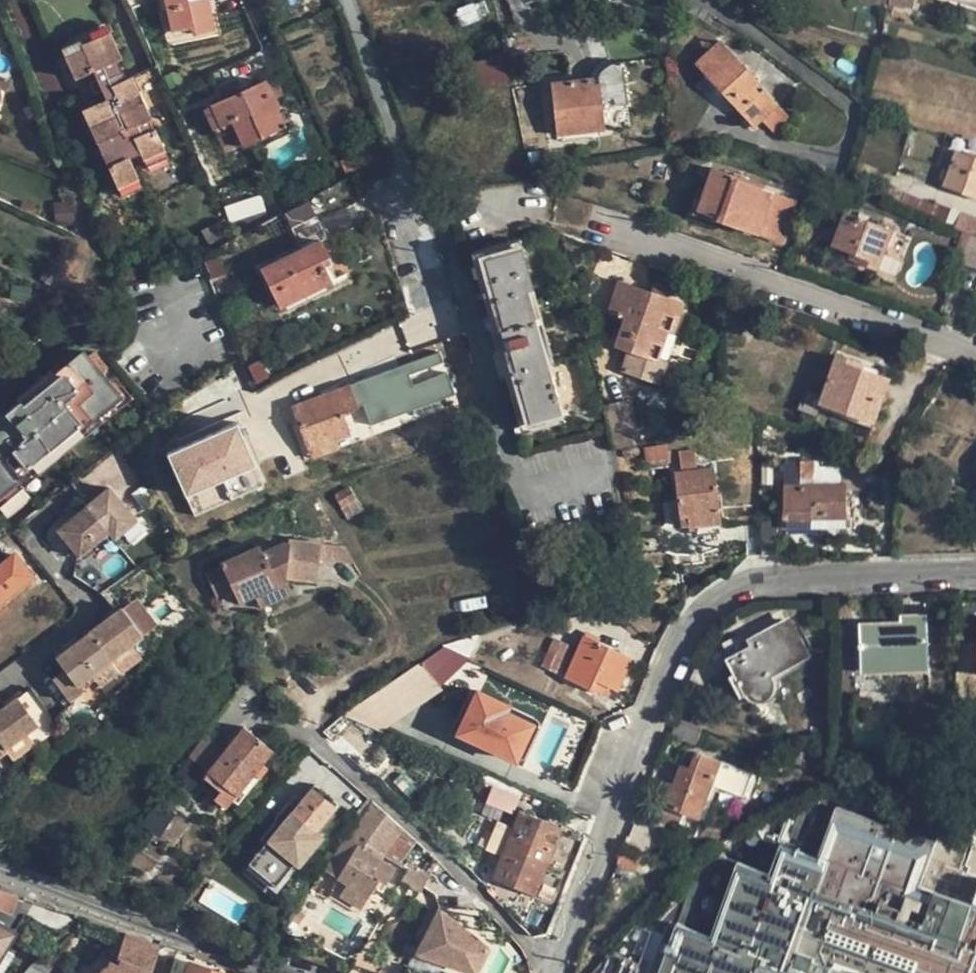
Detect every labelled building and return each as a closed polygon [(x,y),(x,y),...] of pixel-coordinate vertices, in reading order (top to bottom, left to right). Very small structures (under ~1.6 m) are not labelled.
[(171,31),(192,27),(193,34),(215,28),(209,0),(164,0),(171,31)] [(890,5),(913,10),(915,0),(891,0),(890,5)] [(91,30),(94,38),(110,30),(106,23),(91,30)] [(146,160),(165,151),(155,128),(152,129),(148,119),(151,118),(132,76),(126,78),(117,59),(122,56),(110,30),(94,38),(81,43),(83,48),(65,56),(75,78),(93,70),(105,99),(82,109),(97,143),(99,142),(119,188),(139,179),(129,157),(139,152),(143,161),(146,160)] [(62,47),(65,56),(83,48),(81,43),(79,39),(62,47)] [(755,126),(763,119),(778,107),(763,90),(758,94),(751,86),(755,82),(733,58),(712,49),(696,64),(755,126)] [(501,57),(472,65),(480,88),(508,80),(501,57)] [(279,73),(264,80),(272,99),(287,92),(279,73)] [(285,126),(272,99),(264,80),(209,105),(219,127),(232,121),(243,148),(264,138),(264,136),(285,126)] [(591,81),(552,85),(558,137),(605,132),(603,112),(609,111),(607,86),(592,87),(591,81)] [(212,130),(219,127),(209,105),(202,108),(212,130)] [(790,120),(778,107),(763,119),(775,132),(790,120)] [(216,132),(225,153),(240,148),(232,126),(216,132)] [(167,157),(165,151),(146,160),(148,166),(167,157)] [(959,153),(947,186),(975,197),(975,160),(959,153)] [(353,155),(341,160),(348,176),(360,170),(353,155)] [(733,177),(714,170),(698,211),(718,218),(717,220),(782,244),(796,205),(773,197),(772,195),(747,185),(749,178),(734,172),(733,177)] [(142,186),(139,179),(119,188),(122,195),(142,186)] [(887,203),(937,223),(942,206),(937,205),(936,206),(891,189),(887,203)] [(268,220),(296,204),(291,193),(263,208),(268,220)] [(250,199),(225,205),(229,222),(254,215),(250,199)] [(73,202),(55,204),(57,223),(75,221),(73,202)] [(290,221),(313,215),(309,204),(287,211),(290,221)] [(937,223),(964,233),(975,238),(975,220),(942,206),(937,223)] [(300,248),(261,267),(280,306),(332,281),(322,259),(328,256),(320,239),(327,235),(316,214),(290,227),(300,248)] [(849,216),(843,230),(835,253),(852,260),(854,253),(868,259),(866,265),(880,270),(893,233),(849,216)] [(219,222),(201,231),(208,245),(226,236),(219,222)] [(827,250),(835,253),(843,230),(835,227),(827,250)] [(975,268),(975,238),(964,233),(954,259),(975,268)] [(527,289),(532,288),(520,247),(483,258),(528,421),(560,412),(527,289)] [(852,260),(866,265),(868,259),(854,253),(852,260)] [(220,255),(207,260),(214,281),(227,275),(220,255)] [(668,297),(652,292),(618,280),(608,310),(623,316),(614,345),(627,350),(656,360),(666,330),(671,332),(682,302),(668,297)] [(655,283),(652,292),(668,297),(671,289),(655,283)] [(665,364),(656,360),(627,350),(620,370),(659,384),(665,364)] [(86,352),(21,402),(21,399),(9,408),(11,411),(0,420),(0,493),(1,494),(122,398),(105,377),(112,371),(96,351),(89,356),(86,352)] [(865,364),(838,355),(822,403),(875,421),(890,378),(864,370),(865,364)] [(269,377),(261,359),(248,365),(256,383),(269,377)] [(293,405),(308,449),(335,439),(349,434),(342,413),(357,408),(344,367),(314,378),(320,395),(293,405)] [(629,404),(603,409),(608,433),(634,427),(629,404)] [(264,484),(238,423),(166,454),(192,514),(264,484)] [(634,427),(608,433),(612,450),(638,444),(634,427)] [(339,448),(335,439),(308,449),(312,458),(339,448)] [(695,448),(679,450),(680,465),(696,463),(695,448)] [(800,472),(815,471),(815,461),(800,462),(800,472)] [(712,468),(674,473),(679,517),(687,516),(688,528),(696,527),(697,535),(720,533),(712,468)] [(816,485),(815,471),(800,472),(800,485),(816,485)] [(816,485),(800,485),(786,486),(787,530),(812,529),(813,527),(847,525),(847,484),(816,485)] [(341,507),(356,499),(348,486),(333,494),(341,507)] [(107,530),(113,539),(136,521),(110,487),(58,527),(77,553),(107,530)] [(13,529),(14,529),(7,519),(0,525),(0,540),(13,529)] [(119,546),(113,539),(107,530),(77,553),(89,569),(119,546)] [(238,602),(254,594),(285,580),(289,578),(318,581),(321,543),(288,540),(262,551),(260,545),(220,564),(221,567),(205,574),(216,597),(232,590),(238,602)] [(30,576),(12,555),(0,565),(0,600),(30,576)] [(127,577),(104,594),(114,608),(137,590),(127,577)] [(291,594),(285,580),(254,594),(260,608),(291,594)] [(66,671),(54,680),(75,707),(88,699),(79,687),(144,636),(123,609),(57,659),(66,671)] [(899,615),(899,623),(900,634),(925,632),(925,614),(899,615)] [(926,671),(925,632),(900,634),(899,623),(862,625),(863,667),(884,667),(884,673),(926,671)] [(804,655),(787,624),(748,645),(741,634),(721,645),(738,677),(732,680),(742,698),(748,694),(750,699),(752,698),(755,700),(760,701),(765,700),(768,697),(770,693),(771,688),(765,676),(804,655)] [(844,628),(847,671),(858,670),(855,627),(844,628)] [(595,682),(606,687),(615,691),(631,658),(586,637),(582,637),(576,648),(569,646),(555,674),(591,691),(595,682)] [(541,668),(555,674),(569,646),(553,639),(541,668)] [(462,657),(442,648),(438,649),(420,662),(440,689),(456,677),(462,669),(462,657)] [(440,689),(420,662),(344,714),(381,729),(440,689)] [(863,675),(884,673),(884,667),(863,667),(863,675)] [(602,696),(606,687),(595,682),(591,691),(602,696)] [(0,710),(0,755),(5,751),(3,749),(38,723),(33,717),(44,709),(29,688),(0,710)] [(509,705),(477,691),(456,734),(516,762),(534,724),(506,711),(509,705)] [(224,751),(205,735),(188,757),(194,762),(186,772),(201,783),(208,774),(223,786),(236,795),(271,751),(244,728),(224,751)] [(699,820),(712,788),(740,799),(750,775),(695,753),(688,769),(681,766),(673,785),(668,783),(660,805),(699,820)] [(323,789),(315,783),(282,823),(276,819),(254,845),(259,850),(250,861),(246,864),(262,876),(265,872),(278,882),(318,834),(314,830),(333,806),(318,794),(323,789)] [(225,808),(236,795),(223,786),(213,798),(225,808)] [(518,795),(494,786),(487,803),(512,812),(518,795)] [(402,828),(371,801),(346,837),(363,847),(376,829),(392,839),(402,828)] [(158,805),(144,824),(171,845),(186,827),(158,805)] [(519,810),(510,831),(505,844),(493,876),(534,894),(561,827),(519,810)] [(661,972),(975,972),(975,899),(973,907),(918,888),(934,843),(838,810),(822,858),(777,842),(767,871),(740,862),(714,935),(679,923),(661,972)] [(490,837),(505,844),(510,831),(495,824),(490,837)] [(394,867),(363,847),(346,837),(323,870),(336,877),(336,879),(367,897),(378,879),(384,883),(394,867)] [(14,934),(33,903),(0,891),(0,925),(14,934)] [(484,946),(440,913),(439,912),(435,913),(416,950),(416,952),(417,953),(470,971),(472,971),(474,969),(484,950),(484,946)] [(95,928),(84,923),(60,948),(83,960),(95,928)] [(0,925),(0,957),(14,934),(0,925)] [(159,950),(155,944),(126,934),(117,957),(120,959),(119,964),(109,960),(107,966),(104,965),(97,972),(151,972),(159,950)] [(622,956),(611,953),(592,972),(616,972),(622,956)] [(171,972),(218,972),(175,959),(171,972)] [(25,972),(48,972),(32,962),(25,972)]
